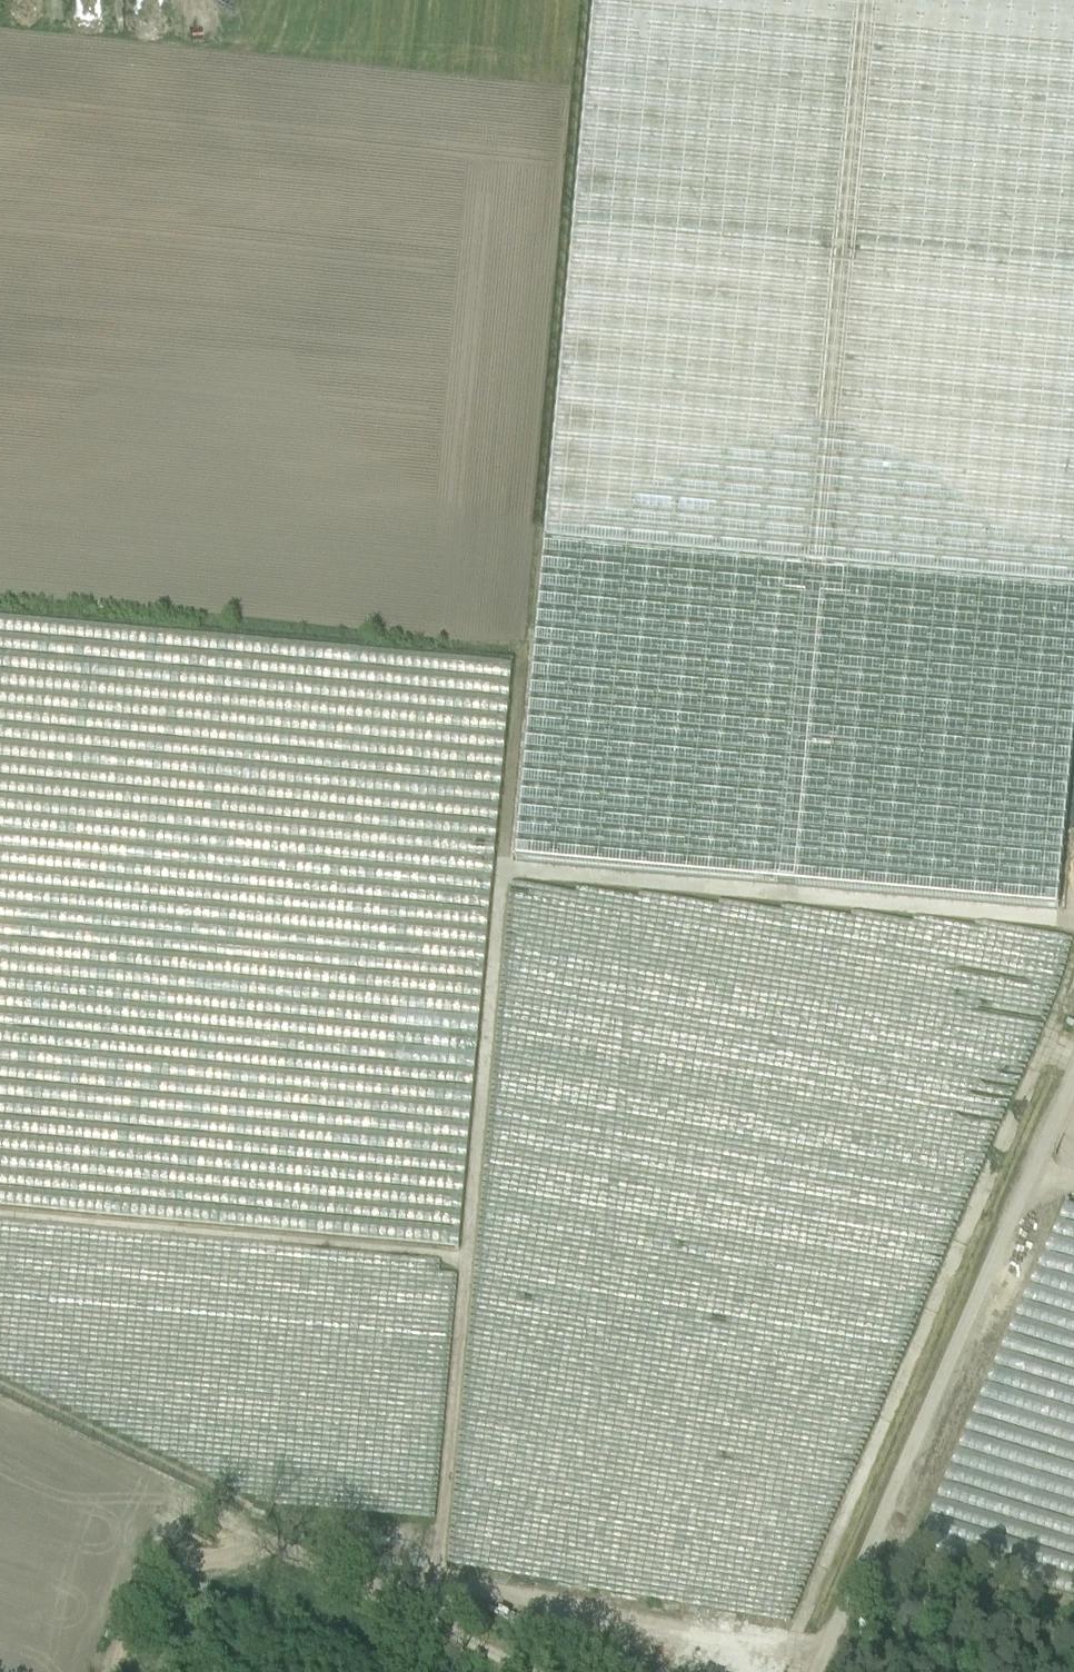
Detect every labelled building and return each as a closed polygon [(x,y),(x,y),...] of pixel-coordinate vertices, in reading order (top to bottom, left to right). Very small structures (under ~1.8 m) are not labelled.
[(516,858),(1057,908),(1073,728),(1073,0),(596,0),(516,858)] [(81,609),(0,601),(0,651),(11,652),(13,635),(40,638),(41,637),(66,639),(68,624),(79,625),(81,609)] [(485,808),(502,647),(332,629),(329,662),(322,662),(343,671),(351,678),(351,681),(354,681),(362,689),(361,699),(380,701),(378,724),(401,726),(399,741),(408,730),(428,747),(430,747),(428,759),(436,765),(429,780),(441,785),(458,800),(456,817),(469,828),(465,837),(472,837),(485,808)] [(1069,1260),(1055,1228),(1011,1290),(1018,1338),(1043,1303),(1059,1307),(1063,1337),(1071,1343),(1039,1387),(1052,1396),(1055,1381),(1073,1386),(1073,1254),(1069,1260)] [(908,1516),(973,1521),(972,1544),(986,1556),(994,1546),(1073,1551),(1073,1490),(1065,1483),(1068,1479),(1060,1472),(1066,1396),(1055,1410),(1055,1404),(1036,1402),(1035,1418),(1033,1438),(1025,1438),(1023,1463),(982,1460),(1003,1477),(991,1493),(980,1485),(979,1507),(901,1501),(899,1529),(908,1516)]
